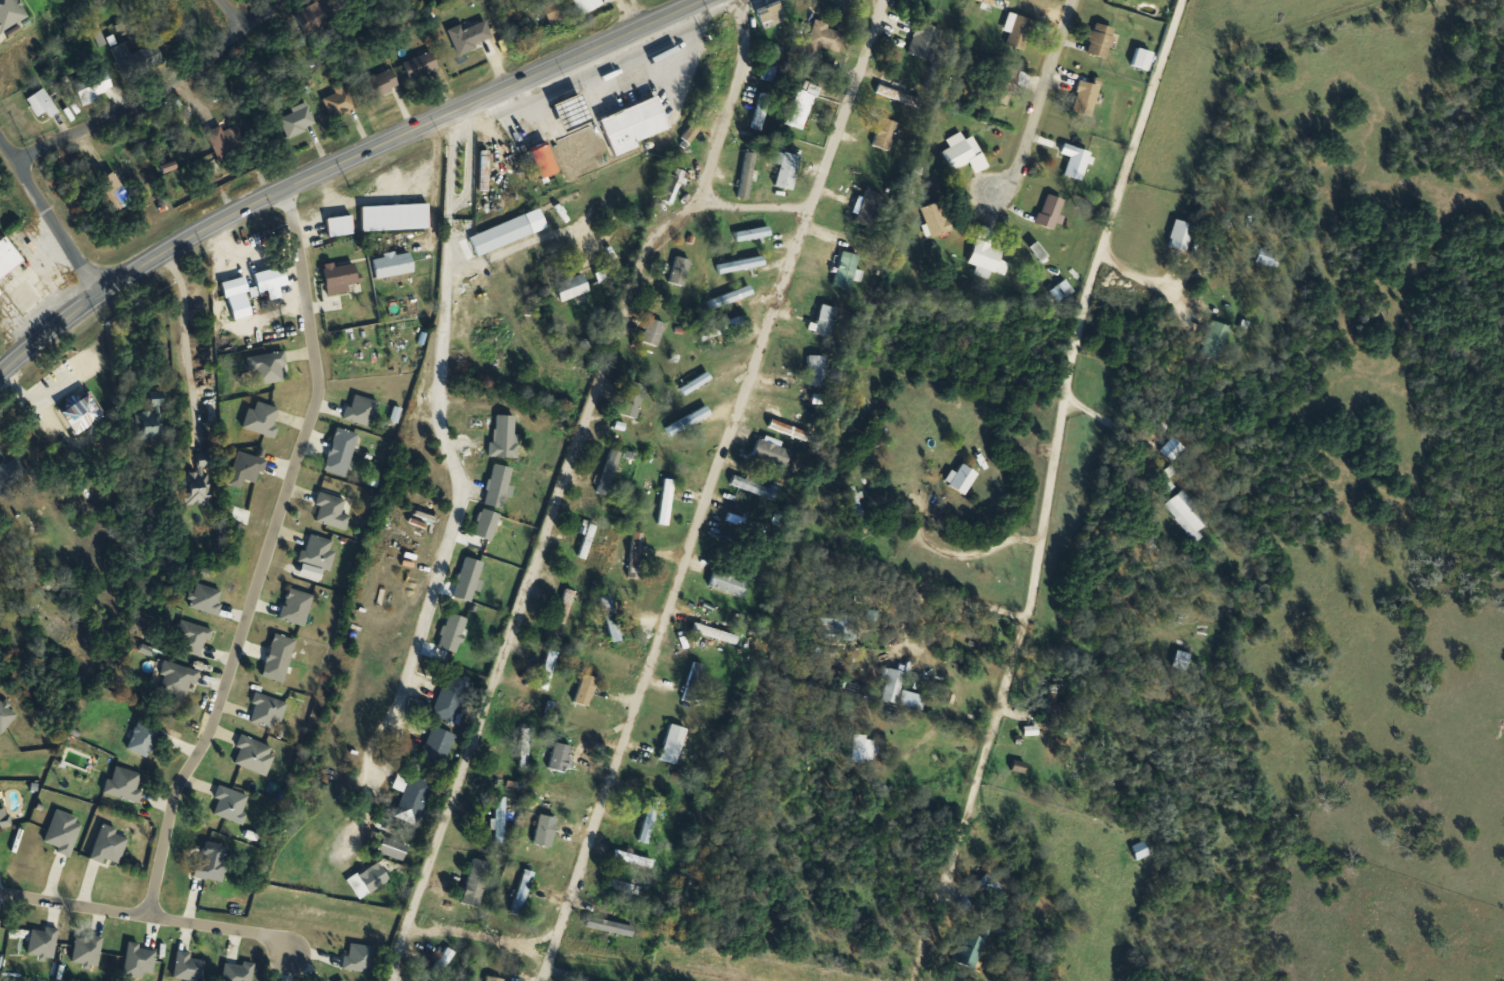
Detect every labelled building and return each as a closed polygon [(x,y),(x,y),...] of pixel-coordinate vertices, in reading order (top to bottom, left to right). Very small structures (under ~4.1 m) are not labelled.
[(19,0),(0,0),(0,31),(2,34),(30,16),(19,0)] [(308,35),(337,18),(328,0),(323,0),(297,14),(308,35)] [(560,0),(555,0),(543,5),(551,25),(567,18),(560,0)] [(602,0),(575,0),(582,16),(605,5),(602,0)] [(757,11),(764,29),(788,20),(781,2),(757,11)] [(1026,51),(1037,21),(1013,13),(1007,31),(1012,33),(1008,45),(1026,51)] [(795,37),(791,54),(818,60),(821,47),(840,52),(845,33),(830,29),(831,23),(816,19),(811,41),(795,37)] [(496,39),(487,20),(464,31),(462,25),(449,31),(460,55),(496,39)] [(944,30),(920,21),(909,53),(933,61),(944,30)] [(1117,28),(1096,22),(1087,53),(1108,59),(1117,28)] [(165,63),(158,44),(133,53),(129,43),(114,48),(125,78),(165,63)] [(783,48),(773,46),(765,80),(775,83),(783,48)] [(1154,54),(1141,49),(1134,65),(1148,70),(1154,54)] [(367,79),(374,97),(442,71),(435,53),(367,79)] [(1010,105),(1021,70),(1001,64),(990,99),(1010,105)] [(86,106),(112,93),(101,73),(76,87),(86,106)] [(1073,111),(1093,116),(1101,86),(1081,80),(1073,111)] [(338,93),(324,100),(334,119),(359,107),(348,85),(337,91),(338,93)] [(878,92),(913,106),(916,98),(881,85),(878,92)] [(817,94),(801,88),(786,124),(802,131),(817,94)] [(40,118),(55,109),(44,90),(29,100),(40,118)] [(773,95),(762,92),(752,128),(762,131),(773,95)] [(615,156),(641,148),(638,141),(670,130),(659,98),(602,118),(615,156)] [(280,117),(289,138),(318,125),(309,104),(280,117)] [(899,118),(889,115),(875,156),(885,160),(899,118)] [(222,127),(209,133),(221,161),(250,150),(240,125),(224,131),(222,127)] [(967,140),(962,132),(948,140),(952,148),(943,152),(953,171),(984,155),(974,136),(967,140)] [(562,172),(548,142),(531,150),(545,180),(562,172)] [(1066,175),(1083,180),(1092,152),(1066,143),(1062,153),(1072,156),(1066,175)] [(757,154),(746,152),(738,197),(749,199),(757,154)] [(803,158),(786,152),(776,185),(793,190),(803,158)] [(686,171),(677,168),(664,201),(673,204),(686,171)] [(118,211),(133,203),(116,172),(101,180),(118,211)] [(1037,224),(1056,231),(1067,201),(1048,193),(1037,224)] [(954,230),(943,201),(922,209),(933,238),(954,230)] [(477,256),(549,229),(542,210),(470,236),(477,256)] [(1195,224),(1176,219),(1169,247),(1189,252),(1195,224)] [(971,264),(980,267),(980,268),(1007,276),(1011,262),(1002,260),(1005,251),(991,247),(996,230),(982,226),(971,264)] [(736,233),(738,242),(771,235),(770,227),(736,233)] [(7,237),(0,242),(0,280),(25,260),(7,237)] [(1259,264),(1278,267),(1280,247),(1262,244),(1259,264)] [(415,272),(411,251),(374,258),(378,279),(415,272)] [(835,287),(853,291),(861,256),(843,251),(835,287)] [(670,282),(685,287),(692,261),(678,256),(670,282)] [(758,265),(756,256),(725,262),(726,270),(758,265)] [(325,266),(329,295),(361,292),(357,262),(325,266)] [(557,284),(563,302),(591,293),(585,274),(557,284)] [(1074,292),(1067,281),(1052,291),(1058,301),(1074,292)] [(755,295),(751,286),(706,302),(709,312),(755,295)] [(839,309),(822,304),(815,334),(832,338),(839,309)] [(698,332),(701,341),(747,326),(744,316),(698,332)] [(667,323),(648,318),(641,342),(661,347),(667,323)] [(1201,352),(1219,360),(1234,329),(1216,320),(1201,352)] [(250,372),(256,371),(258,385),(286,382),(283,353),(249,357),(250,372)] [(827,356),(809,356),(809,386),(826,386),(827,356)] [(680,389),(684,396),(712,380),(708,373),(680,389)] [(638,420),(648,386),(630,381),(620,415),(638,420)] [(152,393),(152,406),(164,406),(164,393),(152,393)] [(345,419),(371,427),(379,402),(353,394),(345,419)] [(272,436),(280,409),(257,402),(254,410),(250,409),(244,428),(272,436)] [(665,426),(669,435),(713,418),(710,409),(665,426)] [(136,411),(135,441),(162,441),(163,412),(136,411)] [(770,426),(807,441),(810,434),(773,419),(770,426)] [(326,471),(348,476),(359,433),(337,428),(326,471)] [(1174,462),(1187,448),(1176,437),(1163,451),(1174,462)] [(785,466),(791,450),(760,439),(755,455),(785,466)] [(538,451),(491,449),(491,461),(538,462),(538,451)] [(622,453),(612,449),(599,494),(608,497),(622,453)] [(258,485),(267,461),(241,451),(232,475),(258,485)] [(188,505),(215,501),(207,454),(197,455),(200,472),(183,475),(188,505)] [(3,498),(34,475),(18,455),(0,469),(0,494),(3,498)] [(676,475),(666,474),(663,514),(673,515),(676,475)] [(779,490),(735,475),(731,485),(776,501),(779,490)] [(869,521),(855,486),(844,490),(859,525),(869,521)] [(1213,524),(1185,489),(1166,505),(1194,540),(1213,524)] [(532,511),(500,490),(493,501),(525,522),(532,511)] [(321,507),(317,521),(347,530),(351,516),(342,514),(346,500),(321,492),(317,505),(321,507)] [(531,538),(486,523),(483,534),(527,549),(531,538)] [(586,560),(597,527),(590,524),(579,557),(586,560)] [(641,533),(630,533),(630,578),(640,578),(641,533)] [(331,571),(338,542),(309,534),(301,563),(331,571)] [(511,583),(468,568),(464,579),(507,594),(511,583)] [(743,598),(750,581),(716,569),(710,586),(743,598)] [(219,614),(224,591),(195,584),(190,608),(219,614)] [(304,628),(315,596),(290,588),(280,619),(304,628)] [(575,591),(565,589),(556,623),(565,625),(575,591)] [(600,599),(612,643),(622,640),(610,596),(600,599)] [(481,612),(466,605),(452,640),(467,646),(481,612)] [(855,639),(855,615),(820,615),(820,639),(855,639)] [(175,649),(203,658),(212,630),(184,621),(175,649)] [(738,643),(740,635),(695,624),(693,632),(738,643)] [(284,683),(297,640),(276,634),(263,677),(284,683)] [(1193,654),(1177,649),(1172,668),(1187,673),(1193,654)] [(539,687),(548,690),(559,653),(549,650),(539,687)] [(167,677),(162,690),(190,700),(200,672),(167,660),(161,675),(167,677)] [(683,700),(693,704),(705,666),(696,663),(683,700)] [(924,710),(927,696),(902,690),(906,672),(886,668),(879,700),(924,710)] [(471,681),(448,672),(432,717),(455,726),(471,681)] [(575,702),(589,707),(600,679),(585,674),(575,702)] [(278,731),(287,703),(257,694),(249,721),(278,731)] [(1047,721),(1060,721),(1060,694),(1047,694),(1047,721)] [(0,699),(0,736),(1,737),(20,715),(0,699)] [(166,731),(141,719),(127,749),(152,761),(166,731)] [(677,765),(689,730),(672,724),(660,759),(677,765)] [(443,765),(456,736),(434,726),(421,755),(443,765)] [(529,729),(520,729),(520,768),(529,768),(529,729)] [(265,777),(277,750),(242,734),(237,747),(241,749),(235,764),(265,777)] [(565,773),(573,747),(556,742),(548,768),(565,773)] [(106,795),(140,804),(143,792),(139,791),(143,774),(114,766),(106,795)] [(434,783),(400,770),(393,788),(403,792),(394,818),(417,827),(434,783)] [(214,815),(241,825),(252,798),(220,785),(215,799),(220,801),(214,815)] [(495,843),(505,843),(505,797),(495,797),(495,843)] [(661,799),(651,797),(639,841),(649,844),(661,799)] [(13,827),(10,810),(1,811),(0,808),(0,829),(13,827)] [(45,843),(59,847),(57,852),(71,857),(83,820),(56,810),(45,843)] [(533,844),(551,849),(559,819),(541,814),(533,844)] [(91,858),(119,867),(130,836),(103,826),(91,858)] [(409,846),(384,837),(379,853),(403,862),(409,846)] [(1151,854),(1144,841),(1131,848),(1138,861),(1151,854)] [(198,878),(223,883),(230,847),(205,843),(198,878)] [(614,856),(645,868),(648,861),(617,848),(614,856)] [(492,864),(475,859),(461,904),(478,909),(492,864)] [(348,882),(360,900),(391,880),(379,861),(348,882)] [(535,873),(524,870),(510,913),(521,917),(535,873)] [(1004,888),(989,873),(979,883),(994,898),(1004,888)] [(607,887),(642,894),(644,886),(609,879),(607,887)] [(586,926),(621,937),(625,926),(589,916),(586,926)] [(33,928),(30,957),(56,960),(59,931),(33,928)] [(78,935),(73,963),(99,967),(104,939),(78,935)] [(370,975),(377,949),(350,942),(344,968),(370,975)] [(156,947),(128,946),(126,977),(153,979),(156,947)] [(432,980),(438,980),(456,953),(448,947),(428,978),(432,980)] [(207,961),(191,958),(192,953),(179,951),(174,979),(189,980),(203,980),(207,961)] [(254,963),(224,963),(224,980),(254,980),(254,963)]
